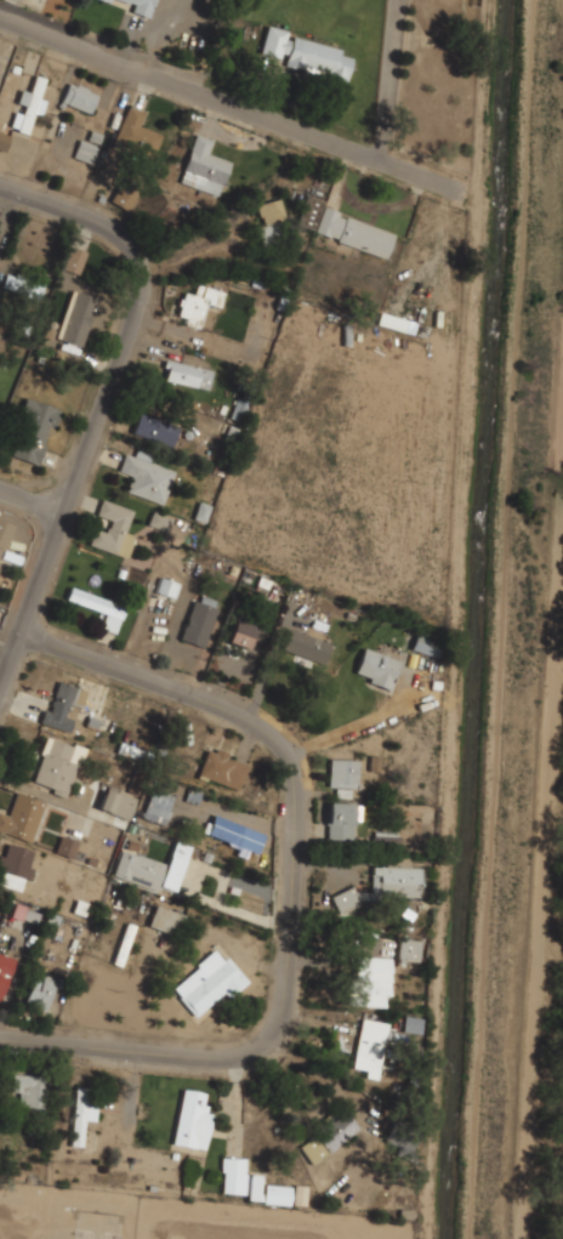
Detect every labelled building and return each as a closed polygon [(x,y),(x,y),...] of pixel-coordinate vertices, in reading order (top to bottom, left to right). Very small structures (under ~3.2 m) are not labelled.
[(152,16),(156,0),(95,0),(152,16)] [(258,57),(348,79),(356,50),(266,27),(258,57)] [(34,112),(39,113),(47,78),(35,75),(32,91),(21,89),(12,129),(29,132),(34,112)] [(61,102),(90,113),(98,92),(69,81),(61,102)] [(114,143),(154,157),(161,133),(140,125),(144,112),(126,106),(114,143)] [(0,130),(0,150),(4,152),(11,135),(0,130)] [(220,195),(231,160),(209,154),(212,140),(194,135),(180,183),(220,195)] [(74,155),(92,163),(98,146),(80,138),(74,155)] [(136,199),(121,186),(110,198),(125,211),(136,199)] [(261,245),(288,241),(282,199),(255,203),(261,245)] [(296,222),(312,228),(320,206),(305,200),(296,222)] [(396,231),(323,206),(314,233),(387,257),(396,231)] [(79,273),(86,250),(70,245),(63,268),(79,273)] [(39,301),(45,285),(7,271),(1,286),(39,301)] [(184,291),(176,319),(200,326),(207,303),(218,307),(223,290),(198,283),(194,294),(184,291)] [(59,339),(80,346),(93,307),(73,300),(59,339)] [(161,382),(207,393),(212,370),(167,359),(161,382)] [(59,408),(28,397),(8,454),(40,465),(59,408)] [(132,436),(174,444),(178,421),(136,414),(132,436)] [(176,464),(125,448),(118,474),(129,478),(125,491),(164,504),(176,464)] [(87,545),(127,558),(136,535),(125,532),(133,508),(102,498),(96,517),(107,521),(102,536),(91,533),(87,545)] [(148,524),(167,532),(174,515),(154,508),(148,524)] [(13,523),(0,518),(0,564),(13,523)] [(281,600),(285,584),(259,577),(254,593),(281,600)] [(174,597),(180,587),(163,579),(157,590),(174,597)] [(118,632),(125,604),(69,589),(66,602),(106,613),(101,627),(118,632)] [(180,638),(204,647),(221,601),(197,592),(180,638)] [(283,618),(301,619),(301,606),(284,606),(283,618)] [(256,625),(234,618),(227,641),(249,648),(256,625)] [(331,642),(290,627),(282,649),(324,664),(331,642)] [(411,649),(434,655),(438,640),(415,635),(411,649)] [(400,659),(364,647),(353,676),(391,688),(400,659)] [(85,688),(55,680),(41,723),(69,732),(75,712),(78,714),(85,688)] [(34,785),(72,794),(83,745),(45,737),(42,751),(32,749),(29,758),(39,761),(34,785)] [(238,789),(246,760),(206,748),(198,777),(238,789)] [(358,758),(330,758),(330,788),(358,788),(358,758)] [(131,818),(138,794),(106,785),(99,808),(131,818)] [(142,817),(165,824),(174,795),(152,788),(142,817)] [(29,841),(44,802),(17,792),(8,814),(0,811),(0,831),(29,841)] [(358,839),(358,802),(328,802),(328,839),(358,839)] [(203,835),(248,852),(248,851),(257,854),(266,832),(211,812),(203,835)] [(72,859),(79,841),(62,834),(55,852),(72,859)] [(0,883),(16,888),(18,879),(28,882),(38,851),(4,841),(0,852),(0,872),(2,873),(0,883)] [(190,845),(175,841),(169,863),(120,848),(113,876),(159,890),(160,886),(177,891),(190,845)] [(409,856),(385,857),(385,866),(371,866),(373,896),(421,896),(421,866),(409,866),(409,856)] [(339,916),(362,908),(354,886),(331,894),(339,916)] [(84,914),(87,902),(68,897),(64,908),(84,914)] [(186,915),(157,903),(148,923),(177,936),(186,915)] [(421,938),(398,938),(398,960),(421,960),(421,938)] [(195,1016),(226,990),(229,996),(248,981),(220,947),(171,985),(195,1016)] [(16,973),(5,964),(8,960),(0,954),(0,992),(16,973)] [(358,960),(357,1004),(387,1005),(388,961),(358,960)] [(29,1006),(46,1012),(56,981),(38,976),(29,1006)] [(423,1019),(404,1015),(402,1031),(420,1034),(423,1019)] [(352,1074),(379,1079),(388,1023),(360,1018),(352,1074)] [(12,1095),(19,1095),(19,1108),(46,1108),(46,1075),(12,1075),(12,1095)] [(97,1089),(75,1087),(72,1147),(84,1147),(85,1120),(95,1120),(97,1089)] [(205,1092),(182,1089),(174,1144),(207,1149),(212,1107),(204,1106),(205,1092)] [(313,1165),(360,1130),(347,1112),(298,1147),(313,1165)] [(222,1194),(246,1194),(246,1203),(307,1204),(307,1186),(261,1184),(262,1173),(246,1173),(246,1158),(222,1156),(222,1194)]
